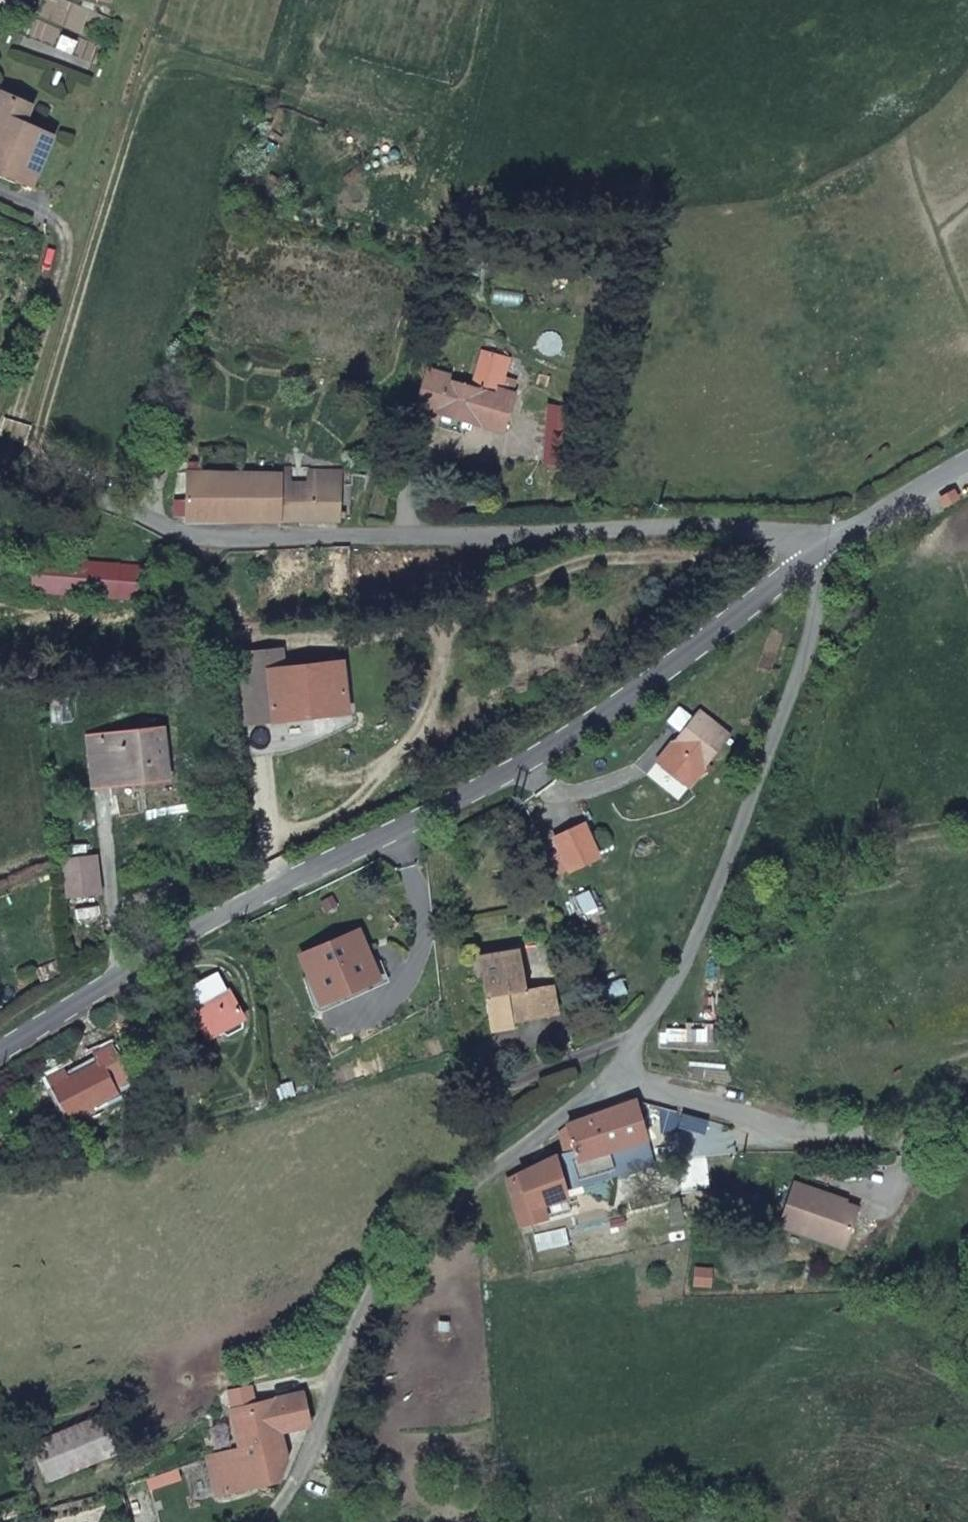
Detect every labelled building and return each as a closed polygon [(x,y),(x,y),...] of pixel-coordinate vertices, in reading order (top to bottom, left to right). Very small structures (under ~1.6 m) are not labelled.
[(8,15),(14,3),(9,0),(0,0),(0,12),(8,15)] [(1,90),(0,92),(0,170),(34,185),(52,136),(26,125),(33,104),(1,90)] [(32,191),(34,185),(0,170),(0,177),(32,191)] [(502,371),(506,358),(477,348),(474,364),(502,371)] [(426,362),(423,374),(446,379),(448,369),(426,362)] [(434,417),(481,431),(490,393),(496,395),(502,371),(474,364),(473,365),(468,385),(446,379),(423,374),(415,404),(436,410),(434,417)] [(490,393),(481,431),(502,437),(513,399),(503,397),(508,373),(502,371),(496,395),(490,393)] [(436,410),(415,404),(411,419),(432,425),(434,417),(436,410)] [(576,424),(549,414),(533,471),(560,479),(576,424)] [(184,526),(340,522),(340,469),(307,468),(307,479),(292,479),(292,468),(242,468),(242,445),(198,447),(199,471),(188,471),(187,502),(178,502),(178,524),(184,526)] [(505,553),(506,560),(516,560),(515,548),(505,548),(505,553)] [(506,564),(506,560),(505,553),(487,554),(487,566),(506,564)] [(148,599),(151,567),(75,563),(24,561),(24,593),(148,599)] [(353,662),(270,674),(267,657),(234,663),(244,718),(277,712),(279,728),(360,714),(353,662)] [(733,729),(699,706),(661,760),(694,784),(733,729)] [(171,775),(169,731),(99,738),(102,783),(171,775)] [(102,888),(97,854),(67,858),(71,893),(102,888)] [(377,981),(357,935),(304,957),(324,1001),(377,981)] [(525,982),(519,948),(478,954),(488,1027),(512,1026),(511,1017),(556,1009),(553,978),(525,982)] [(231,994),(223,979),(184,999),(193,1016),(196,1015),(210,1042),(251,1021),(236,992),(231,994)] [(138,1083),(120,1050),(102,1060),(107,1069),(76,1086),(75,1087),(60,1097),(80,1134),(99,1123),(96,1115),(112,1107),(124,1100),(122,1094),(138,1083)] [(70,1077),(55,1086),(60,1097),(75,1087),(70,1077)] [(632,1104),(567,1128),(573,1161),(573,1164),(643,1144),(632,1104)] [(115,1115),(112,1107),(96,1115),(99,1123),(115,1115)] [(556,1163),(513,1179),(522,1210),(566,1201),(564,1192),(650,1169),(643,1144),(573,1164),(573,1161),(556,1163)] [(513,1179),(502,1183),(510,1213),(522,1210),(513,1179)] [(833,1199),(793,1187),(778,1231),(844,1251),(858,1212),(832,1204),(833,1199)] [(566,1201),(522,1210),(526,1224),(569,1217),(566,1201)] [(522,1210),(510,1213),(514,1226),(526,1224),(522,1210)] [(220,1499),(284,1478),(290,1465),(285,1432),(311,1426),(307,1395),(235,1413),(243,1453),(210,1463),(220,1499)] [(116,1460),(100,1419),(28,1448),(46,1488),(116,1460)]
